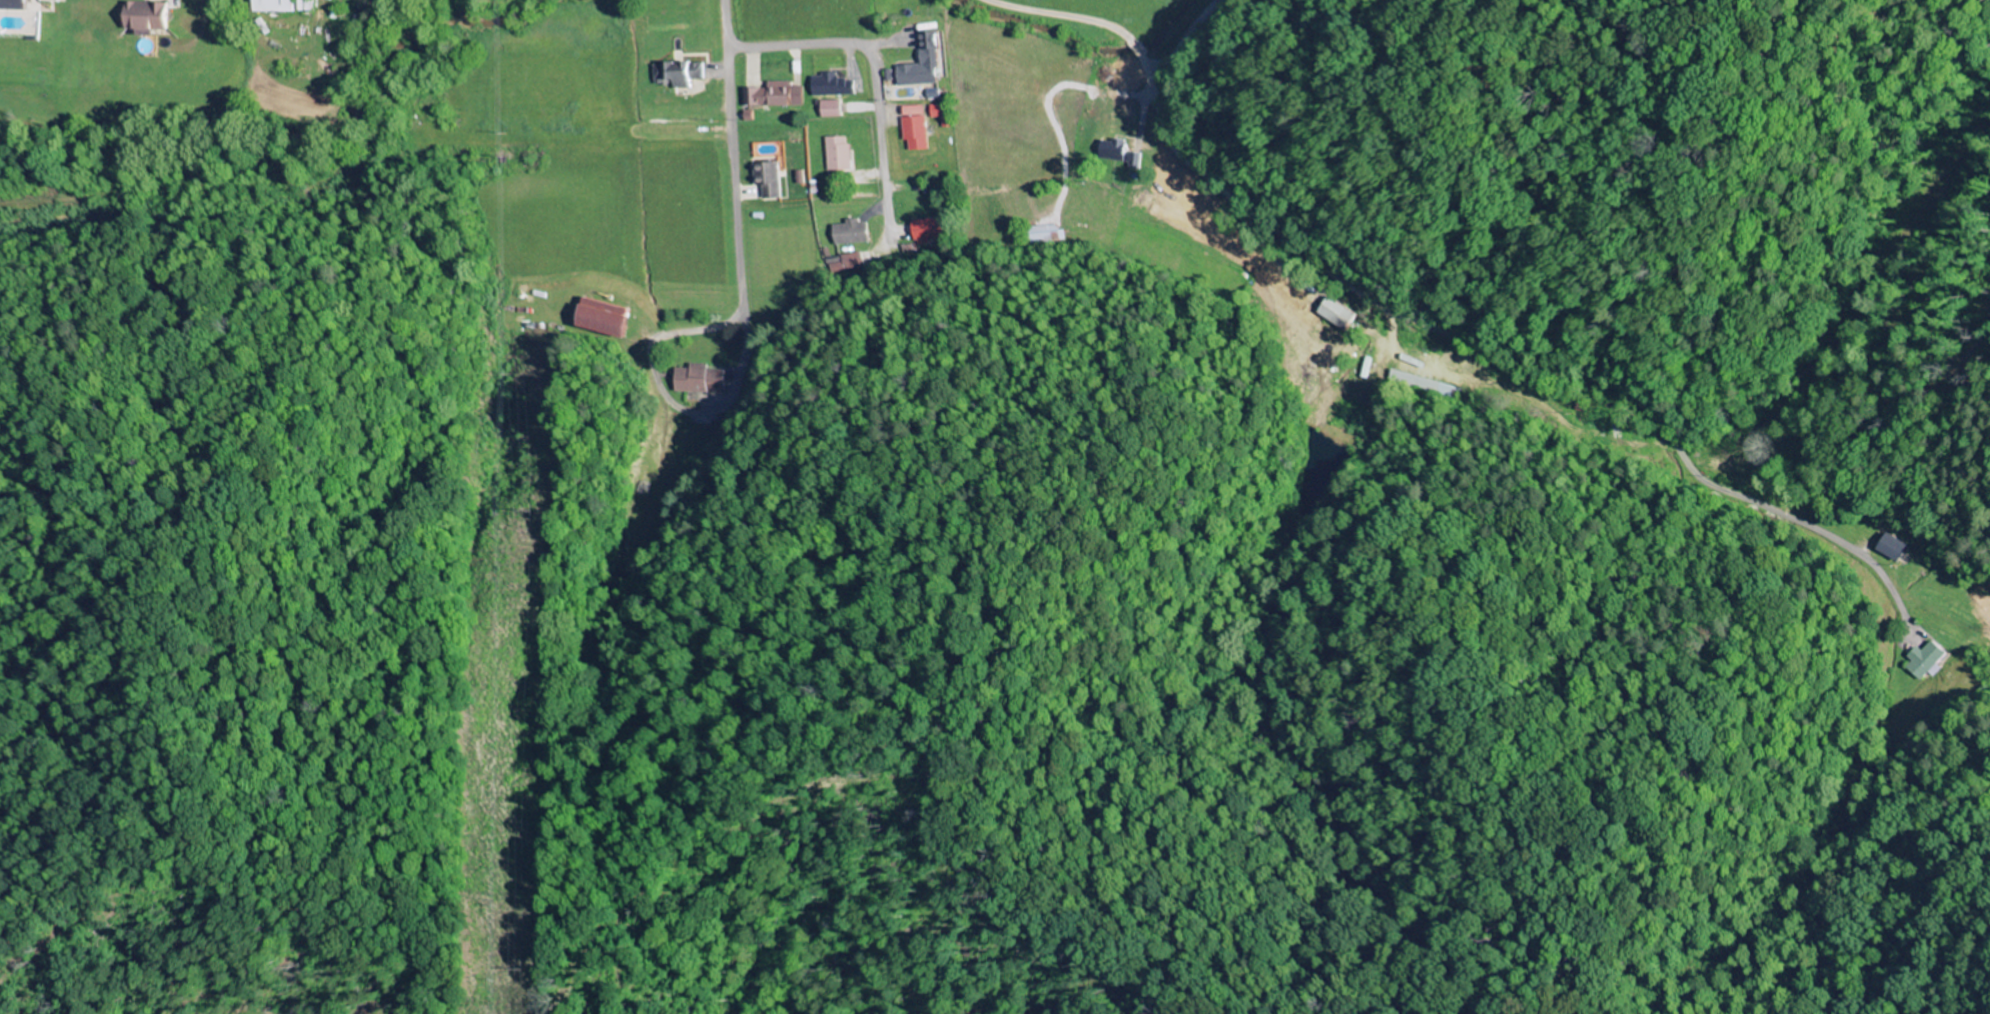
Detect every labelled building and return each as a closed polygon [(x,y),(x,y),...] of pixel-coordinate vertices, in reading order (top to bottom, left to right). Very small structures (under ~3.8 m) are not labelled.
[(31,12),(31,0),(0,0),(0,11),(31,12)] [(299,14),(299,0),(259,0),(259,14),(299,14)] [(131,4),(132,32),(175,31),(173,2),(131,4)] [(899,85),(940,83),(938,48),(944,48),(943,31),(921,32),(923,64),(899,65),(899,85)] [(706,79),(706,62),(657,63),(657,81),(677,81),(677,88),(695,88),(694,79),(706,79)] [(814,96),(857,95),(856,78),(839,79),(838,74),(813,74),(814,96)] [(804,107),(805,86),(794,85),(794,82),(770,82),(770,88),(746,88),(745,106),(804,107)] [(843,100),(823,100),(823,117),(843,117),(843,100)] [(931,118),(941,117),(942,128),(951,127),(950,104),(931,105),(931,118)] [(903,106),(904,140),(908,140),(909,150),(928,149),(927,105),(903,106)] [(827,137),(828,171),(851,171),(850,137),(827,137)] [(1142,169),(1144,153),(1116,151),(1117,143),(1105,142),(1104,160),(1129,162),(1129,168),(1142,169)] [(765,199),(783,198),(781,162),(755,163),(756,185),(764,185),(765,199)] [(939,219),(910,220),(911,243),(940,242),(939,219)] [(834,244),(868,243),(867,220),(846,221),(846,224),(833,224),(834,244)] [(855,267),(855,253),(837,254),(838,268),(855,267)] [(1355,314),(1327,297),(1317,314),(1344,331),(1355,314)] [(578,329),(629,339),(635,309),(584,299),(578,329)] [(694,368),(679,368),(678,392),(725,393),(726,370),(710,369),(710,364),(694,363),(694,368)] [(1880,550),(1903,562),(1912,545),(1889,533),(1880,550)] [(1931,677),(1939,668),(1937,665),(1948,653),(1933,640),(1923,651),(1918,646),(1908,657),(1912,661),(1906,668),(1920,681),(1927,673),(1931,677)]
